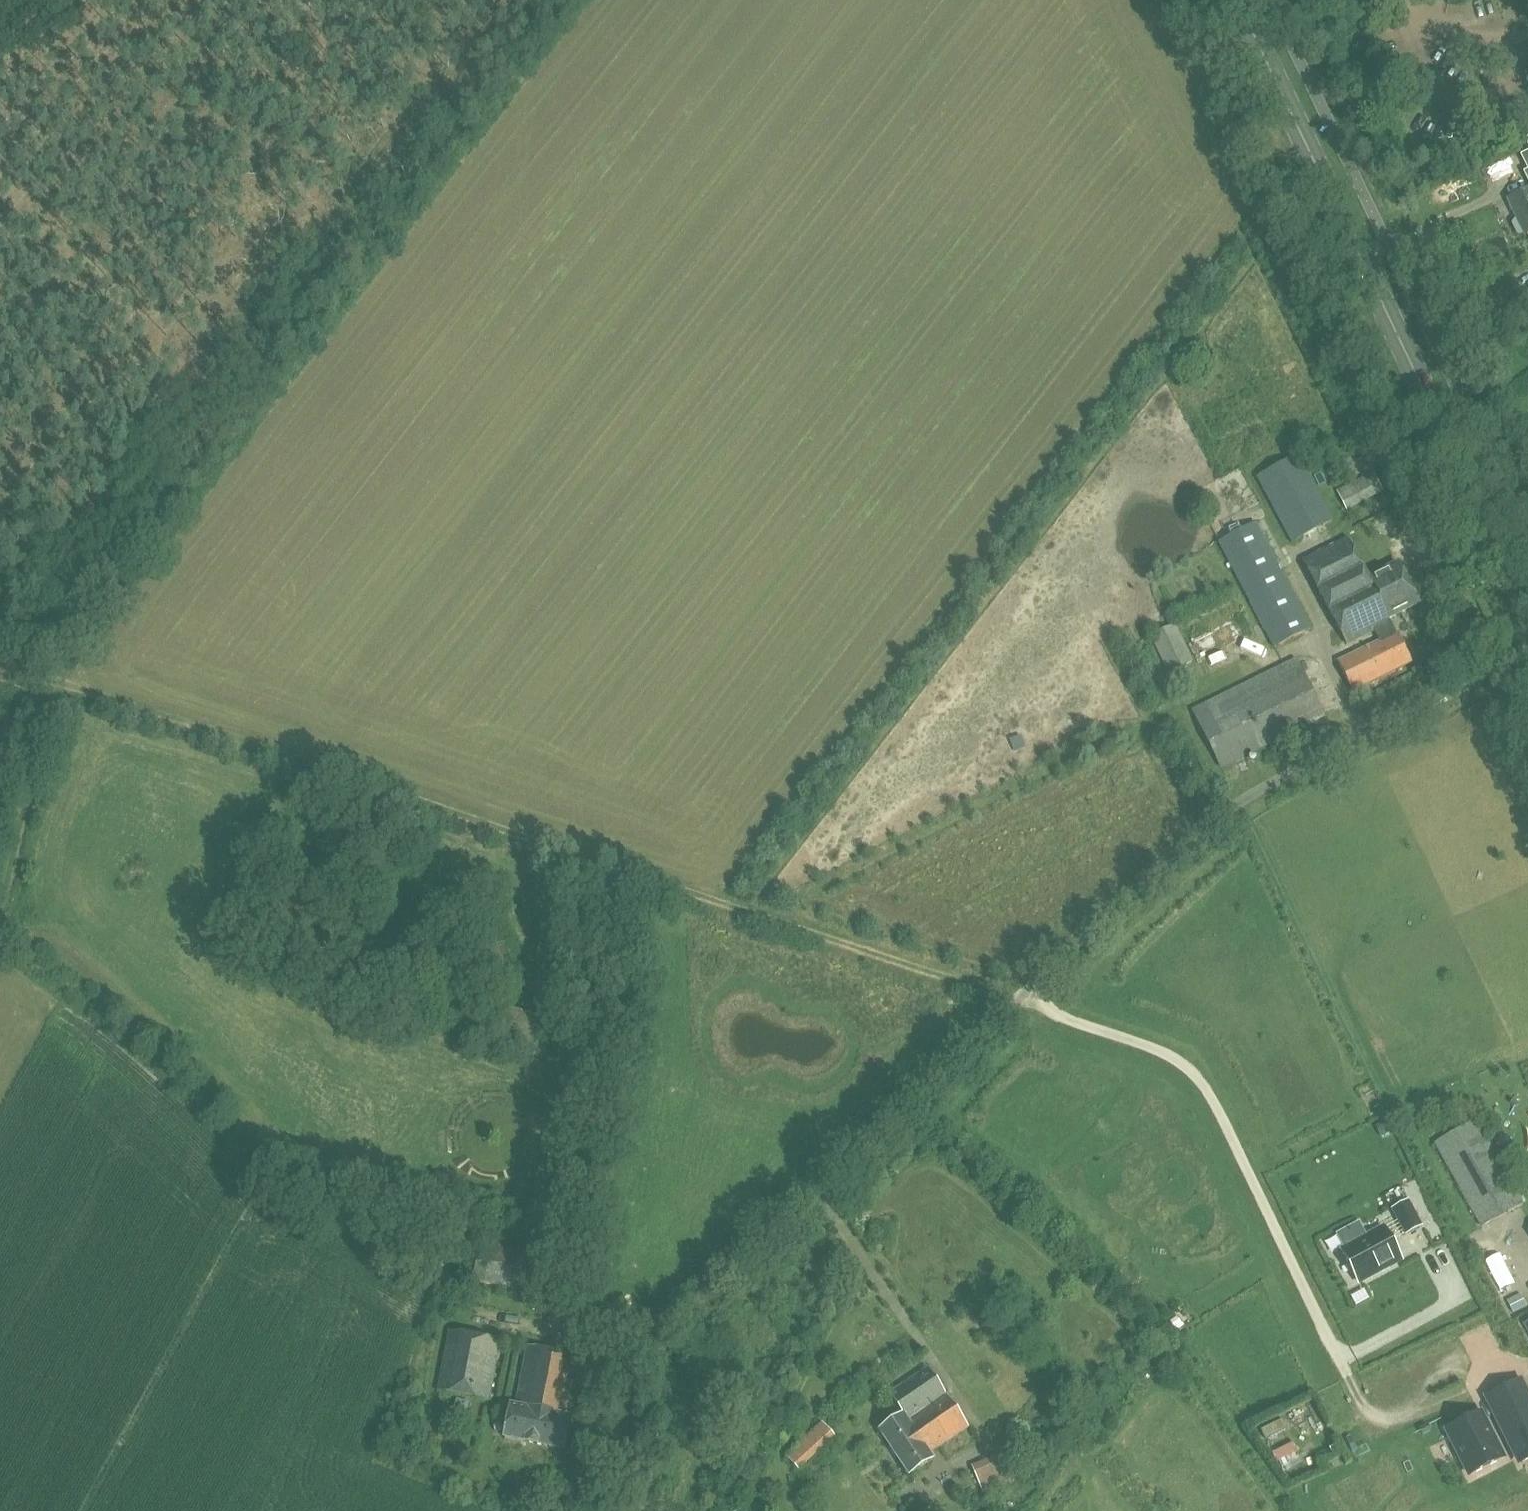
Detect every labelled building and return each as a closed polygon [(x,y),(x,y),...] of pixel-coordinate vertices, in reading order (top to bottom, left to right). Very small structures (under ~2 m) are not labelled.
[(1520,17),(1527,11),(1517,0),(1506,0),(1520,17)] [(1520,155),(1527,170),(1523,172),(1525,175),(1527,182),(1527,151),(1520,155)] [(1527,235),(1527,188),(1506,199),(1516,219),(1513,220),(1511,224),(1517,236),(1521,236),(1524,234),(1525,236),(1527,235)] [(1292,542),(1332,521),(1297,456),(1257,478),(1292,542)] [(1347,511),(1384,493),(1373,473),(1336,492),(1347,511)] [(1275,648),(1310,629),(1255,524),(1219,542),(1275,648)] [(1368,577),(1348,537),(1302,561),(1344,641),(1371,627),(1379,641),(1338,663),(1353,692),(1411,662),(1396,632),(1395,633),(1387,618),(1417,603),(1396,562),(1368,577)] [(1168,674),(1193,662),(1175,625),(1151,637),(1168,674)] [(1220,768),(1324,718),(1296,660),(1192,711),(1220,768)] [(1381,1136),(1389,1132),(1384,1121),(1375,1125),(1381,1136)] [(1481,1228),(1523,1204),(1477,1121),(1435,1143),(1481,1228)] [(1409,1200),(1391,1209),(1405,1236),(1423,1226),(1409,1200)] [(1384,1224),(1339,1249),(1359,1286),(1404,1261),(1384,1224)] [(539,1294),(549,1241),(484,1229),(473,1282),(539,1294)] [(1520,1294),(1507,1300),(1513,1312),(1526,1305),(1520,1294)] [(487,1400),(500,1341),(449,1330),(436,1390),(487,1400)] [(578,1358),(527,1347),(514,1406),(511,1405),(504,1438),(563,1450),(570,1417),(566,1416),(578,1358)] [(909,1475),(933,1458),(930,1452),(968,1426),(929,1369),(890,1395),(903,1415),(879,1431),(909,1475)] [(1527,1461),(1527,1390),(1522,1378),(1483,1397),(1518,1466),(1527,1461)] [(1482,1410),(1444,1430),(1468,1478),(1506,1459),(1482,1410)] [(807,1473),(819,1463),(813,1457),(834,1436),(822,1423),(798,1445),(800,1448),(788,1458),(799,1470),(801,1468),(807,1473)] [(1003,1485),(1027,1476),(1014,1448),(969,1466),(978,1490),(1001,1480),(1003,1485)]
